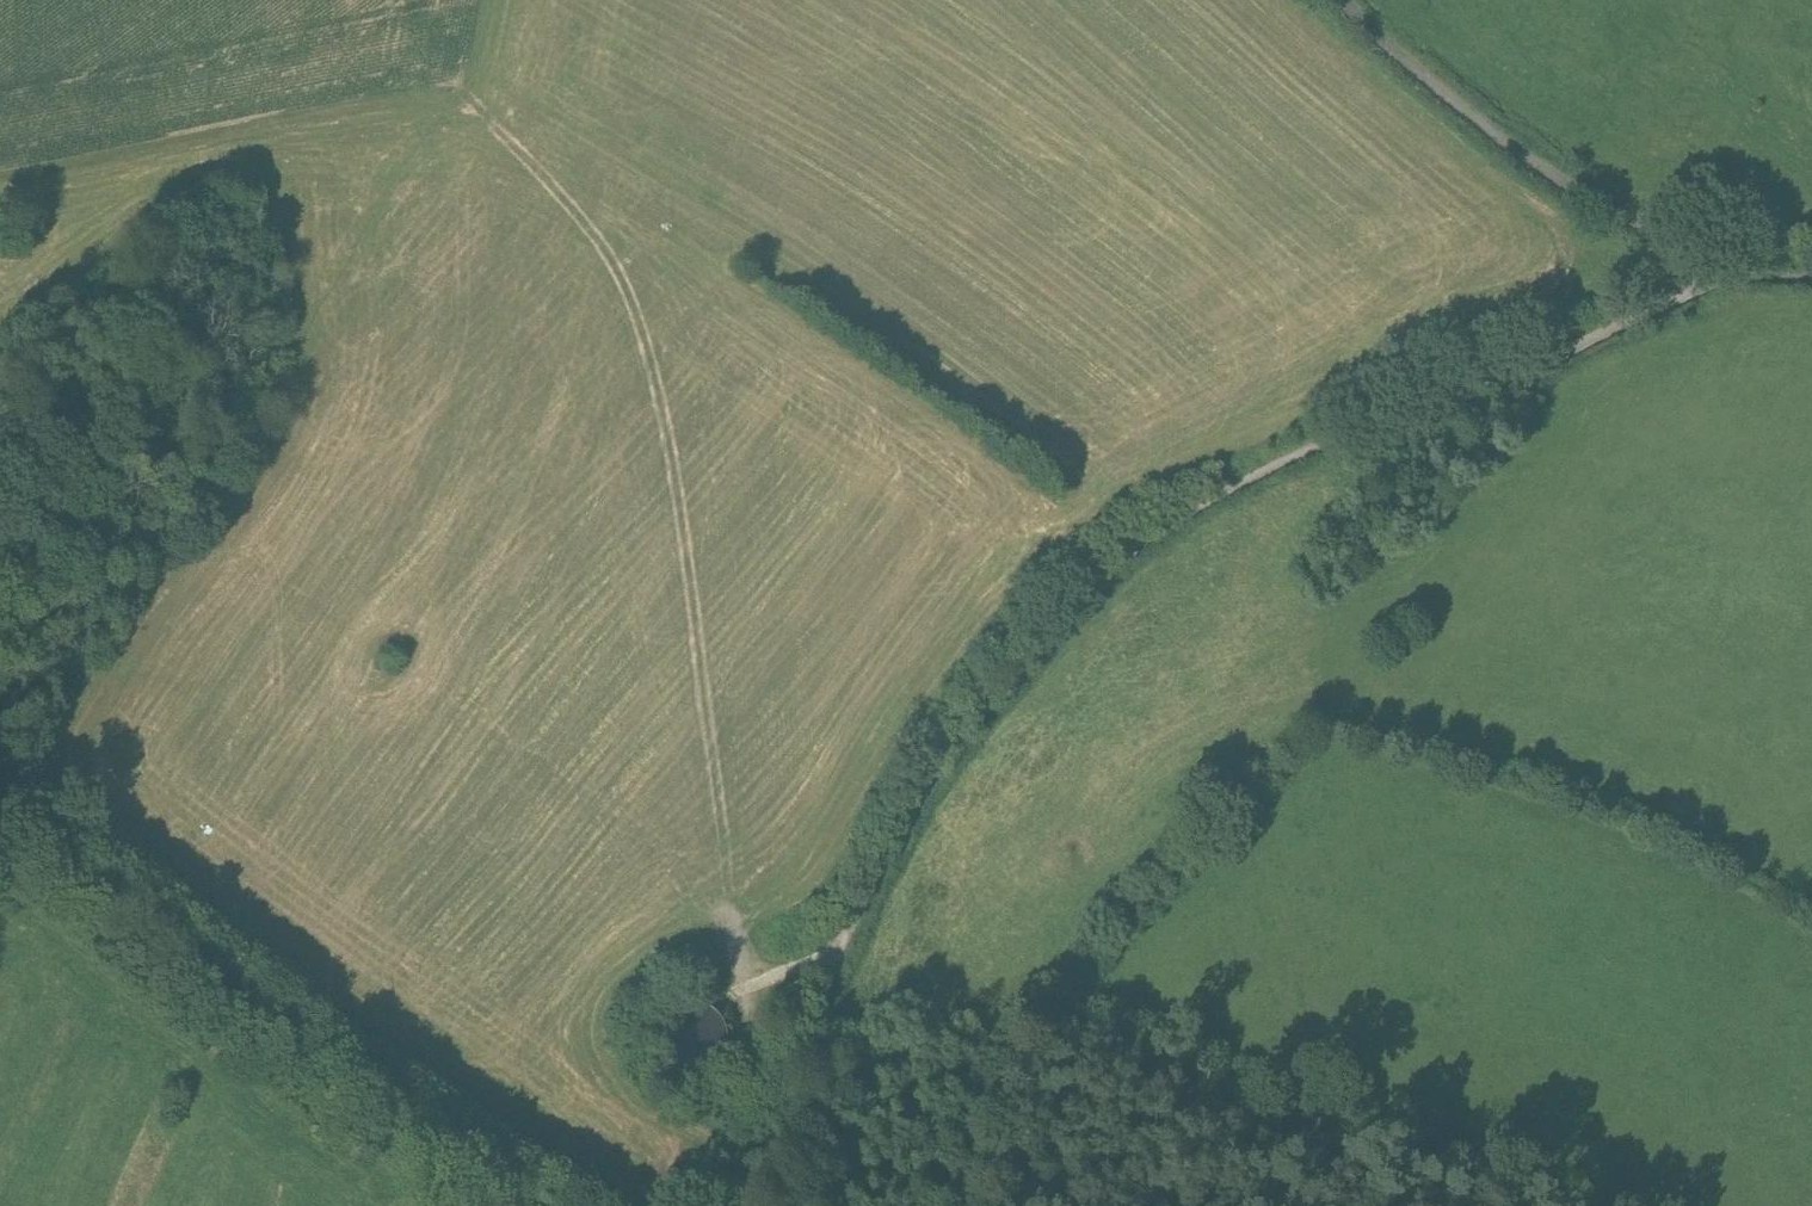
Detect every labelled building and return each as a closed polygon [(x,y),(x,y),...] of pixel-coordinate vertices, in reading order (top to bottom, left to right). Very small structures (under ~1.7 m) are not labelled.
[(720,1014),(705,1000),(685,996),(665,1003),(651,1018),(647,1039),(654,1058),(669,1072),(690,1076),(709,1069),(723,1054),(727,1033),(720,1014)]
